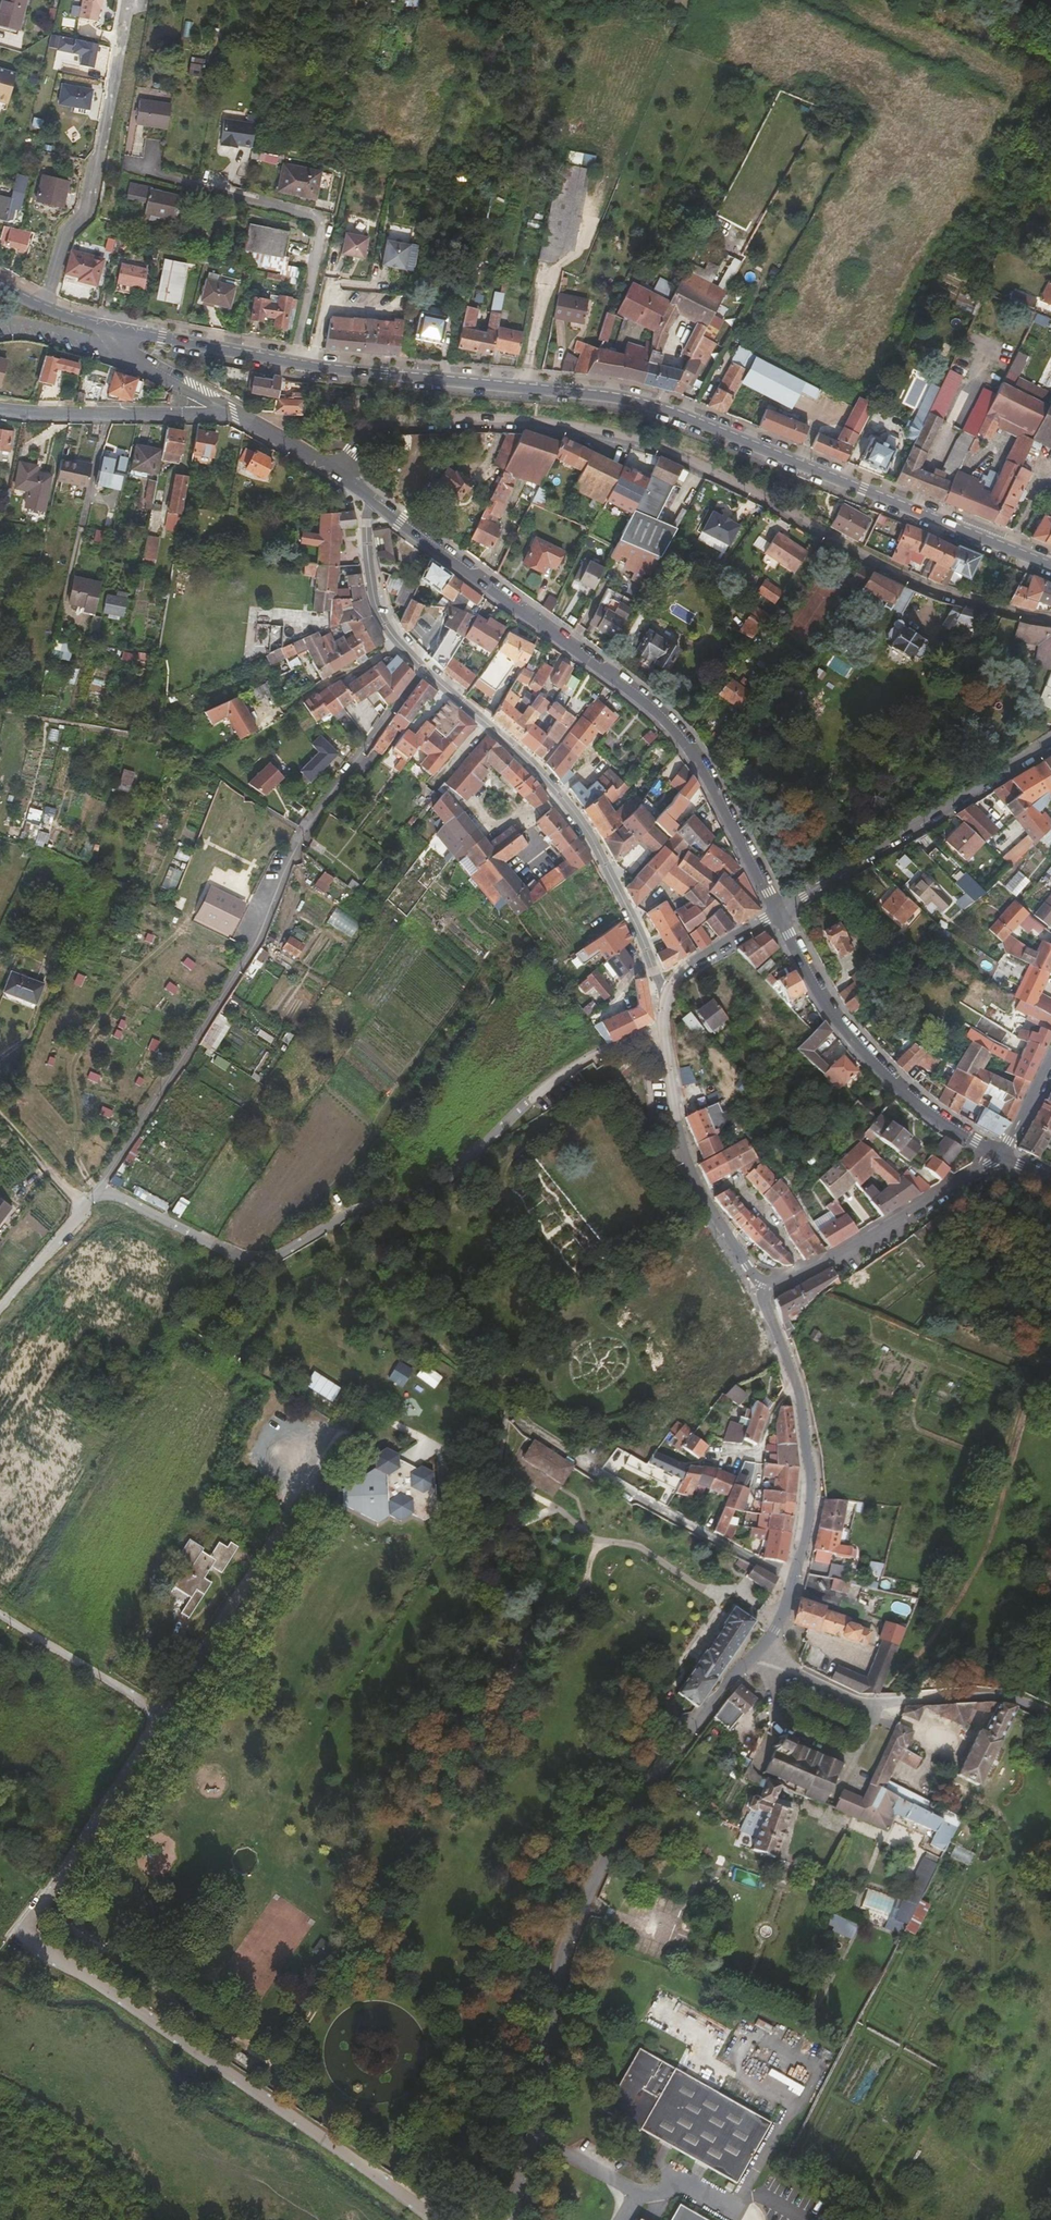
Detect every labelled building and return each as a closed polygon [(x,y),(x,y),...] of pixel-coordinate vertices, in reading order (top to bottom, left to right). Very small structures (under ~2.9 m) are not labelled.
[(20,25),(27,0),(2,0),(0,8),(0,20),(20,25)] [(99,2),(100,0),(82,0),(79,12),(97,16),(99,2)] [(93,62),(96,37),(59,32),(57,46),(80,49),(80,60),(93,62)] [(8,105),(16,74),(0,69),(0,103),(8,105)] [(73,104),(89,107),(92,87),(63,80),(59,101),(73,104)] [(167,128),(170,104),(139,99),(136,123),(167,128)] [(88,114),(89,107),(73,104),(72,111),(88,114)] [(233,145),(235,145),(237,135),(239,122),(226,120),(222,146),(233,148),(233,145)] [(238,146),(253,149),(254,147),(257,125),(239,122),(237,135),(235,145),(238,146)] [(250,159),(260,161),(261,153),(251,151),(250,159)] [(326,164),(335,165),(337,155),(328,153),(326,164)] [(326,202),(332,176),(282,164),(277,185),(300,190),(299,196),(326,202)] [(37,202),(64,207),(69,183),(42,177),(37,202)] [(558,261),(572,246),(584,182),(559,179),(542,257),(558,261)] [(145,211),(175,219),(180,198),(150,190),(151,186),(132,181),(128,198),(147,203),(145,211)] [(5,225),(7,216),(14,218),(17,206),(23,208),(28,186),(14,183),(9,208),(0,205),(0,224),(4,224),(5,225)] [(276,191),(299,196),(300,190),(277,185),(276,191)] [(284,256),(290,231),(250,222),(244,247),(284,256)] [(27,249),(31,230),(26,229),(5,225),(4,224),(0,242),(0,243),(27,249)] [(366,253),(370,232),(348,228),(344,248),(366,253)] [(401,263),(406,238),(390,235),(385,260),(401,263)] [(413,239),(406,238),(401,263),(408,265),(413,239)] [(696,265),(703,253),(694,249),(688,261),(696,265)] [(71,251),(66,274),(79,278),(78,281),(97,286),(103,258),(71,251)] [(118,283),(143,289),(147,269),(122,263),(118,283)] [(180,302),(187,272),(166,267),(164,277),(170,278),(166,299),(180,302)] [(989,279),(995,281),(999,270),(995,268),(989,279)] [(288,281),(289,275),(272,271),(270,277),(288,281)] [(694,271),(686,288),(678,304),(702,317),(676,369),(653,357),(651,362),(654,364),(646,381),(677,388),(700,345),(706,334),(716,315),(730,289),(694,271)] [(497,346),(502,324),(513,273),(509,272),(501,310),(497,309),(492,333),(483,332),(479,349),(496,352),(497,346)] [(203,303),(232,310),(237,290),(218,285),(221,275),(210,273),(203,303)] [(982,288),(990,292),(995,281),(989,279),(987,278),(982,288)] [(660,294),(640,284),(625,313),(647,326),(662,295),(678,304),(686,288),(668,279),(660,294)] [(1050,308),(1050,285),(1042,305),(1050,308)] [(298,308),(300,296),(285,293),(283,303),(280,322),(290,324),(294,307),(298,308)] [(591,300),(563,293),(558,314),(586,321),(591,300)] [(254,317),(280,322),(283,303),(273,301),(274,297),(259,294),(254,317)] [(1014,294),(1011,302),(1035,312),(1038,305),(1014,294)] [(446,343),(452,310),(424,305),(417,338),(446,343)] [(1050,315),(1050,314),(1041,310),(1039,314),(1039,315),(1049,320),(1050,315)] [(401,351),(404,333),(405,328),(406,322),(398,320),(398,323),(358,315),(358,317),(335,312),(328,344),(401,351)] [(479,349),(483,332),(478,331),(481,314),(469,312),(462,347),(479,349)] [(608,341),(616,315),(607,312),(599,338),(608,341)] [(727,321),(716,315),(706,334),(715,339),(717,339),(727,321)] [(415,318),(408,316),(406,322),(405,328),(412,328),(415,318)] [(1035,321),(1024,345),(1035,350),(1046,327),(1035,321)] [(521,352),(526,330),(502,324),(497,346),(521,352)] [(401,351),(411,352),(414,335),(404,333),(401,351)] [(715,339),(706,334),(700,345),(709,349),(715,339)] [(612,374),(620,353),(592,337),(586,349),(592,352),(586,365),(574,358),(567,369),(612,374)] [(628,357),(620,353),(612,374),(641,380),(651,362),(648,361),(653,350),(656,350),(660,342),(654,339),(650,347),(635,342),(628,357)] [(696,375),(701,378),(714,352),(709,349),(700,345),(677,388),(687,392),(692,381),(696,375)] [(762,353),(746,345),(739,359),(754,367),(762,353)] [(651,362),(653,357),(656,350),(653,350),(648,361),(651,362)] [(751,381),(769,389),(783,363),(762,353),(754,367),(745,384),(748,386),(751,381)] [(77,365),(42,357),(34,382),(49,385),(53,369),(75,374),(77,365)] [(736,401),(745,384),(754,367),(739,359),(715,403),(731,410),(736,401)] [(651,362),(641,380),(646,381),(654,364),(651,362)] [(799,403),(807,388),(812,378),(783,363),(769,389),(799,403)] [(114,369),(105,396),(115,399),(117,393),(131,398),(133,391),(137,393),(140,383),(136,381),(137,377),(114,369)] [(963,376),(949,370),(935,398),(928,414),(942,420),(943,420),(942,419),(963,376)] [(285,373),(277,371),(277,374),(268,372),(267,375),(256,373),(252,391),(279,397),(280,393),(284,375),(285,373)] [(215,377),(207,372),(203,380),(211,384),(215,377)] [(1050,401),(1050,394),(1019,377),(1016,383),(1005,377),(1002,383),(1048,406),(1050,401)] [(823,396),(828,386),(812,378),(807,388),(823,396)] [(79,401),(96,401),(100,385),(85,381),(79,401)] [(1004,412),(1037,429),(1048,406),(1002,383),(996,394),(977,433),(989,439),(995,429),(1004,412)] [(977,433),(996,394),(983,388),(962,429),(976,435),(977,433)] [(279,397),(277,410),(307,411),(310,389),(295,389),(294,399),(287,398),(287,394),(280,393),(279,397)] [(916,439),(928,414),(935,398),(927,394),(918,416),(917,416),(912,426),(910,425),(909,428),(913,430),(911,436),(916,439)] [(851,460),(879,404),(865,397),(862,403),(843,442),(824,434),(817,446),(851,460)] [(731,410),(755,420),(758,414),(748,409),(748,407),(736,401),(731,410)] [(1050,401),(1048,406),(1037,429),(1031,440),(1032,440),(1042,445),(1050,449),(1050,401)] [(766,425),(807,442),(814,425),(772,409),(766,425)] [(1037,429),(1004,412),(995,429),(1016,439),(1006,460),(1019,467),(1020,467),(1023,459),(1032,440),(1031,440),(1037,429)] [(976,435),(962,429),(962,430),(963,431),(960,435),(956,440),(941,471),(935,469),(932,475),(919,470),(942,420),(928,414),(916,439),(895,482),(943,502),(957,471),(966,454),(972,442),(976,435)] [(242,429),(233,424),(231,438),(240,439),(242,429)] [(192,447),(213,451),(217,429),(195,425),(192,447)] [(0,427),(0,450),(7,452),(11,429),(0,427)] [(166,427),(160,457),(178,460),(183,431),(166,427)] [(550,467),(555,456),(564,440),(527,428),(526,430),(516,450),(550,467)] [(526,430),(514,430),(497,462),(507,467),(516,450),(526,430)] [(891,473),(905,444),(882,433),(868,462),(891,473)] [(608,503),(608,502),(610,500),(627,466),(565,436),(564,440),(555,456),(585,470),(577,488),(608,503)] [(1034,464),(1042,445),(1032,440),(1023,459),(1034,464)] [(245,442),(238,456),(244,459),(241,465),(265,476),(275,457),(245,442)] [(979,447),(972,442),(966,454),(974,456),(979,447)] [(140,474),(144,449),(135,447),(129,472),(140,474)] [(158,452),(144,449),(140,474),(153,477),(158,452)] [(519,473),(541,484),(550,467),(516,450),(507,467),(519,473)] [(119,491),(126,457),(118,456),(118,460),(107,458),(103,478),(95,477),(94,486),(119,491)] [(103,478),(107,458),(100,457),(95,477),(103,478)] [(643,550),(665,558),(675,541),(681,531),(658,519),(676,487),(678,488),(689,469),(665,457),(655,477),(658,478),(640,511),(638,508),(636,513),(621,541),(643,550)] [(86,487),(91,463),(76,460),(76,463),(68,461),(61,459),(56,480),(86,487)] [(1020,467),(1019,467),(992,522),(1004,526),(1031,473),(1034,464),(1023,459),(1020,467)] [(992,522),(1019,467),(1006,460),(999,474),(989,470),(984,483),(970,477),(957,471),(943,502),(992,522)] [(31,491),(34,473),(33,472),(34,467),(18,463),(13,488),(26,490),(31,491)] [(462,499),(473,483),(449,465),(437,481),(462,499)] [(610,500),(625,508),(642,474),(627,466),(610,500)] [(519,473),(507,467),(487,508),(498,514),(500,515),(508,501),(505,499),(519,473)] [(49,475),(34,473),(31,491),(46,494),(49,475)] [(625,508),(636,513),(638,508),(654,479),(642,474),(625,508)] [(172,488),(168,512),(181,514),(183,506),(187,477),(174,475),(172,488)] [(140,507),(150,509),(155,482),(145,480),(140,507)] [(46,494),(31,491),(29,498),(44,500),(46,494)] [(537,492),(534,500),(539,503),(543,495),(537,492)] [(608,502),(624,511),(625,508),(610,500),(608,502)] [(864,541),(875,521),(849,505),(837,525),(864,541)] [(354,510),(348,510),(323,508),(320,528),(305,527),(303,539),(318,540),(317,559),(337,561),(340,525),(356,525),(354,510)] [(483,515),(495,521),(498,514),(487,508),(483,515)] [(734,548),(744,528),(735,523),(735,522),(727,518),(727,519),(718,514),(707,534),(734,548)] [(483,515),(473,536),(494,546),(505,525),(495,521),(483,515)] [(1050,543),(1050,516),(1038,538),(1050,543)] [(912,525),(896,560),(909,566),(912,560),(937,572),(931,583),(944,587),(964,550),(912,525)] [(398,567),(392,528),(389,527),(375,530),(376,536),(385,535),(387,550),(379,551),(381,560),(398,567)] [(557,569),(570,543),(543,531),(527,563),(546,573),(550,566),(557,569)] [(103,546),(105,534),(95,532),(93,544),(103,546)] [(157,537),(145,535),(140,563),(152,565),(157,537)] [(771,554),(801,575),(815,556),(785,535),(771,554)] [(627,563),(634,566),(643,550),(621,541),(617,548),(613,556),(627,563)] [(965,547),(964,550),(944,587),(953,590),(954,586),(957,579),(965,583),(973,587),(989,557),(965,547)] [(639,569),(654,577),(665,558),(643,550),(634,566),(639,569)] [(317,559),(299,557),(299,569),(307,571),(305,594),(310,596),(308,612),(325,614),(327,615),(329,595),(333,595),(334,592),(334,586),(337,561),(317,559)] [(452,602),(458,592),(463,582),(431,558),(419,583),(450,605),(452,602)] [(576,580),(584,585),(596,564),(587,559),(576,580)] [(624,570),(630,573),(634,566),(627,563),(624,570)] [(584,585),(595,591),(606,570),(596,564),(584,585)] [(630,573),(635,576),(639,569),(634,566),(630,573)] [(904,621),(921,593),(865,568),(857,581),(870,588),(864,597),(871,600),(873,597),(888,606),(886,610),(893,614),(899,621),(896,625),(897,627),(886,645),(923,667),(937,645),(906,626),(905,623),(904,621)] [(643,580),(650,583),(654,577),(639,569),(635,576),(633,580),(641,584),(643,580)] [(361,580),(360,572),(348,571),(349,581),(361,580)] [(1015,608),(1028,611),(1033,600),(1042,604),(1050,585),(1050,582),(1043,579),(1038,577),(1033,586),(1028,584),(1015,608)] [(962,588),(965,583),(957,579),(954,586),(958,589),(962,588)] [(327,615),(325,614),(324,631),(340,624),(346,622),(368,616),(361,580),(349,581),(350,593),(333,595),(329,595),(327,615)] [(82,613),(94,616),(100,586),(73,582),(68,607),(83,610),(82,613)] [(476,605),(483,597),(463,582),(458,592),(476,605)] [(761,597),(778,609),(787,595),(770,583),(761,597)] [(817,583),(803,615),(824,624),(838,592),(817,583)] [(1042,604),(1045,605),(1050,607),(1050,585),(1042,604)] [(107,593),(104,613),(125,616),(128,591),(118,590),(117,595),(107,593)] [(544,607),(552,613),(560,597),(551,593),(544,607)] [(1033,600),(1028,611),(1041,614),(1045,605),(1042,604),(1033,600)] [(400,624),(407,634),(412,630),(422,610),(410,602),(400,624)] [(461,644),(467,636),(481,617),(452,602),(450,605),(447,610),(445,615),(449,618),(448,621),(450,623),(445,630),(449,634),(461,644)] [(598,631),(616,642),(627,622),(616,616),(619,609),(612,604),(598,631)] [(957,635),(965,622),(972,611),(961,607),(947,629),(957,635)] [(744,634),(755,641),(772,617),(761,609),(744,634)] [(986,628),(989,615),(972,611),(965,622),(986,628)] [(375,630),(368,616),(346,622),(354,635),(367,657),(371,654),(370,651),(384,643),(375,630)] [(467,636),(490,653),(503,632),(491,623),(482,616),(481,617),(467,636)] [(503,632),(505,628),(493,619),(491,623),(503,632)] [(1048,628),(1030,625),(1019,622),(1014,642),(1024,644),(1037,646),(1034,668),(1050,670),(1050,629),(1048,628)] [(340,624),(324,631),(327,636),(331,643),(346,634),(340,624)] [(515,660),(523,665),(533,646),(506,632),(488,667),(479,680),(466,699),(482,712),(515,660)] [(665,674),(680,650),(653,633),(638,656),(665,674)] [(449,659),(451,657),(461,644),(449,634),(439,650),(449,659)] [(315,635),(279,650),(285,660),(306,650),(323,678),(336,671),(318,640),(315,635)] [(343,641),(354,660),(362,656),(363,659),(367,657),(354,635),(343,641)] [(327,636),(318,640),(336,671),(354,660),(343,641),(333,647),(331,643),(327,636)] [(55,659),(72,658),(72,642),(55,642),(55,659)] [(362,656),(354,660),(357,666),(369,660),(367,657),(363,659),(362,656)] [(386,672),(382,668),(376,674),(396,701),(414,675),(396,657),(386,672)] [(465,692),(476,677),(451,657),(449,659),(443,667),(441,671),(465,692)] [(576,691),(582,681),(570,673),(572,670),(563,663),(551,683),(560,689),(564,683),(576,691)] [(494,722),(520,744),(533,726),(538,717),(529,709),(523,718),(512,709),(519,698),(514,694),(524,675),(531,679),(535,670),(523,665),(511,690),(494,722)] [(539,693),(553,671),(545,666),(536,679),(540,683),(535,690),(531,687),(526,696),(534,701),(539,693)] [(396,701),(376,674),(363,683),(370,694),(373,692),(386,710),(394,703),(396,701)] [(422,680),(371,750),(378,756),(397,732),(402,736),(426,703),(428,705),(436,693),(422,680)] [(717,696),(741,714),(752,700),(726,682),(717,696)] [(265,683),(250,691),(258,703),(272,694),(265,683)] [(343,683),(333,688),(342,703),(352,697),(348,692),(344,684),(343,683)] [(370,694),(363,683),(360,684),(348,692),(352,697),(355,703),(358,701),(370,694)] [(1032,688),(1045,695),(1048,690),(1035,683),(1032,688)] [(321,695),(329,707),(331,710),(342,703),(333,688),(321,695)] [(1050,709),(1050,689),(1049,688),(1048,690),(1045,695),(1041,704),(1050,709)] [(529,709),(538,717),(542,712),(549,701),(539,693),(534,701),(529,709)] [(321,695),(304,704),(313,717),(329,707),(321,695)] [(233,699),(202,714),(209,726),(225,716),(227,721),(238,739),(253,730),(233,699)] [(599,732),(602,734),(619,717),(597,700),(581,720),(599,732)] [(1010,706),(1010,705),(1010,703),(1009,702),(1008,701),(1007,700),(1005,700),(1004,701),(1002,702),(1002,703),(1001,704),(1001,706),(1002,707),(1003,709),(1005,709),(1007,709),(1008,709),(1009,708),(1010,706)] [(547,716),(554,704),(549,701),(542,712),(547,716)] [(1022,708),(1036,715),(1039,708),(1026,701),(1022,708)] [(457,711),(449,704),(434,722),(447,735),(454,727),(448,722),(457,711)] [(556,722),(564,711),(554,704),(547,716),(556,722)] [(444,738),(458,750),(477,728),(457,711),(448,722),(454,727),(447,735),(444,738)] [(556,722),(568,731),(577,719),(564,711),(556,722)] [(225,716),(209,726),(211,730),(227,721),(225,716)] [(578,758),(599,732),(581,720),(563,744),(578,758)] [(417,755),(419,752),(432,736),(440,743),(444,738),(447,735),(434,722),(428,723),(416,739),(410,747),(417,755)] [(546,737),(555,744),(557,746),(568,731),(556,722),(546,737)] [(520,744),(533,755),(546,737),(533,726),(520,744)] [(395,749),(411,762),(417,755),(410,747),(416,739),(407,733),(395,749)] [(422,769),(436,779),(458,750),(444,738),(440,743),(432,736),(419,752),(429,760),(422,769)] [(463,767),(476,782),(489,767),(500,777),(512,762),(488,737),(463,767)] [(533,755),(541,763),(555,744),(546,737),(533,755)] [(324,738),(315,746),(320,754),(329,766),(339,758),(324,738)] [(545,767),(562,785),(570,777),(566,772),(578,758),(563,744),(545,767)] [(264,765),(272,774),(288,762),(280,752),(264,765)] [(320,754),(301,771),(310,782),(329,766),(320,754)] [(288,762),(272,774),(284,786),(298,773),(288,762)] [(512,762),(500,777),(524,802),(539,789),(512,762)] [(1035,774),(1050,796),(1050,764),(1035,774)] [(436,835),(438,833),(446,821),(449,824),(462,816),(455,807),(468,792),(473,796),(481,786),(476,782),(463,767),(433,805),(437,810),(425,825),(436,835)] [(130,790),(136,771),(124,768),(119,787),(130,790)] [(613,789),(619,784),(611,774),(604,778),(613,789)] [(1012,784),(1011,785),(1022,799),(1033,811),(1050,796),(1035,774),(1014,785),(1012,784)] [(687,803),(699,786),(692,775),(680,793),(669,806),(664,811),(654,822),(665,833),(690,807),(687,803)] [(607,793),(613,789),(604,778),(599,783),(607,793)] [(569,790),(583,812),(607,793),(599,783),(587,792),(580,782),(569,790)] [(601,842),(637,807),(645,800),(639,793),(615,813),(610,805),(624,791),(619,784),(613,789),(607,793),(583,812),(601,842)] [(1011,785),(994,798),(1007,813),(1022,799),(1011,785)] [(539,789),(524,802),(535,812),(547,803),(539,789)] [(1016,825),(1038,851),(1040,853),(1050,842),(1050,830),(1039,816),(1046,811),(1050,805),(1050,802),(1050,798),(1050,796),(1033,811),(1016,825)] [(292,811),(304,819),(309,812),(297,799),(288,808),(292,811)] [(1007,813),(1016,825),(1033,811),(1022,799),(1007,813)] [(664,811),(669,806),(664,802),(659,808),(664,811)] [(656,828),(654,822),(664,811),(659,808),(647,819),(637,807),(601,842),(615,864),(639,845),(643,842),(652,852),(654,853),(667,838),(656,828)] [(977,809),(958,820),(966,828),(986,847),(989,849),(1006,834),(977,809)] [(566,826),(552,810),(535,824),(542,832),(539,835),(545,843),(548,841),(566,826)] [(703,851),(713,838),(692,815),(676,831),(693,841),(703,851)] [(438,833),(457,859),(468,846),(464,842),(477,835),(462,816),(449,824),(446,821),(438,833)] [(515,826),(502,836),(508,844),(521,834),(515,826)] [(548,841),(559,855),(577,841),(566,826),(548,841)] [(986,847),(966,828),(947,847),(967,866),(986,847)] [(661,877),(673,863),(679,859),(682,853),(689,845),(690,846),(693,841),(676,831),(625,888),(635,906),(661,877)] [(482,863),(483,866),(493,881),(507,871),(502,864),(526,845),(524,832),(521,834),(508,844),(493,855),(482,863)] [(992,851),(999,859),(1019,843),(1012,834),(992,851)] [(468,846),(457,859),(465,868),(474,854),(471,850),(483,842),(477,835),(464,842),(468,846)] [(502,836),(487,848),(493,855),(508,844),(502,836)] [(928,838),(916,846),(929,860),(940,851),(928,838)] [(554,869),(564,883),(591,862),(583,848),(577,841),(559,855),(565,862),(554,869)] [(474,854),(465,868),(473,880),(483,866),(482,863),(493,855),(487,848),(483,842),(471,850),(474,854)] [(649,855),(652,852),(643,842),(639,845),(649,855)] [(723,872),(729,878),(739,868),(729,857),(712,845),(701,861),(723,872)] [(699,882),(708,891),(723,872),(701,861),(688,851),(681,861),(677,866),(699,882)] [(898,856),(883,865),(899,880),(910,867),(898,856)] [(683,895),(699,882),(677,866),(673,863),(661,877),(683,895)] [(473,880),(496,909),(504,898),(519,886),(507,871),(493,881),(483,866),(473,880)] [(536,886),(545,897),(564,883),(554,869),(542,878),(536,886)] [(325,870),(315,884),(326,891),(335,877),(325,870)] [(738,924),(760,911),(746,896),(752,891),(743,870),(732,881),(729,878),(723,872),(708,891),(709,892),(723,903),(722,905),(738,924)] [(1019,870),(1005,885),(1016,895),(1030,880),(1019,870)] [(857,881),(842,890),(853,901),(865,892),(857,881)] [(699,882),(683,895),(690,902),(688,904),(690,908),(678,916),(688,932),(705,918),(719,904),(708,894),(709,892),(708,891),(699,882)] [(954,908),(929,884),(916,898),(932,914),(939,906),(948,914),(954,908)] [(248,904),(210,886),(195,920),(233,937),(248,904)] [(519,886),(504,898),(517,918),(534,906),(527,896),(519,886)] [(527,896),(534,906),(545,897),(536,886),(527,896)] [(966,898),(977,909),(988,899),(977,888),(966,898)] [(760,911),(752,891),(746,896),(760,911)] [(924,911),(903,895),(887,913),(908,930),(924,911)] [(659,934),(679,921),(666,902),(647,914),(659,934)] [(353,936),(362,921),(336,907),(328,922),(353,936)] [(719,938),(734,927),(719,908),(705,921),(719,938)] [(992,937),(1009,955),(1025,962),(1032,950),(1013,940),(1032,919),(1020,908),(1007,922),(992,937)] [(1050,933),(1050,914),(1049,913),(1041,924),(1050,933)] [(664,970),(696,950),(679,921),(659,934),(667,948),(656,955),(664,970)] [(851,935),(844,922),(823,934),(829,947),(833,945),(840,958),(851,951),(845,939),(851,935)] [(622,925),(583,952),(588,961),(597,955),(604,965),(620,950),(630,942),(622,925)] [(700,950),(711,943),(700,926),(689,934),(700,950)] [(296,957),(306,944),(292,934),(282,947),(296,957)] [(763,937),(751,945),(767,961),(777,952),(763,937)] [(312,965),(320,952),(308,944),(300,957),(312,965)] [(767,961),(751,945),(736,954),(754,973),(767,961)] [(1037,968),(1049,975),(1050,973),(1050,947),(1048,946),(1040,956),(1034,966),(1037,968)] [(620,950),(604,965),(610,973),(627,960),(620,950)] [(1025,962),(1034,966),(1040,956),(1032,950),(1025,962)] [(617,984),(634,969),(627,960),(610,973),(617,984)] [(774,969),(768,963),(755,974),(761,981),(774,969)] [(1018,998),(1034,1008),(1047,1015),(1050,1018),(1050,1009),(1048,1007),(1049,1005),(1042,999),(1050,984),(1050,976),(1049,975),(1037,968),(1018,998)] [(586,982),(600,1003),(608,996),(595,976),(586,982)] [(0,996),(0,1002),(31,1014),(41,989),(7,977),(0,996)] [(777,986),(769,977),(763,982),(772,992),(777,986)] [(856,988),(840,1000),(845,1008),(862,996),(870,989),(860,977),(851,984),(856,988)] [(806,999),(794,978),(778,987),(788,1008),(806,999)] [(626,1015),(635,1029),(650,1023),(643,981),(633,982),(636,1009),(626,1015)] [(862,996),(845,1008),(850,1018),(867,1005),(862,996)] [(726,1022),(712,1006),(697,1018),(712,1034),(726,1022)] [(1047,1015),(1034,1008),(1029,1016),(1043,1024),(1047,1015)] [(215,1052),(234,1020),(220,1012),(200,1043),(215,1052)] [(595,1031),(606,1047),(636,1031),(635,1029),(626,1015),(600,1026),(595,1031)] [(1045,1053),(1050,1041),(1050,1018),(1047,1015),(1043,1024),(1036,1037),(1020,1030),(1016,1038),(1028,1044),(1045,1053)] [(705,1037),(689,1018),(681,1025),(698,1044),(705,1037)] [(814,1037),(797,1053),(802,1058),(808,1064),(813,1068),(822,1060),(815,1053),(831,1037),(824,1027),(814,1037)] [(1015,1037),(1002,1030),(998,1038),(1006,1043),(1010,1046),(1015,1037)] [(998,1038),(994,1044),(1002,1049),(1006,1043),(998,1038)] [(985,1042),(981,1049),(997,1058),(1010,1066),(1014,1061),(1000,1053),(1002,1049),(994,1044),(993,1046),(985,1042)] [(1017,1079),(1030,1086),(1045,1053),(1028,1044),(1015,1069),(1010,1066),(1006,1072),(1017,1079)] [(975,1045),(973,1048),(959,1071),(1020,1107),(1030,1086),(1017,1079),(1012,1088),(988,1074),(997,1058),(981,1049),(975,1045)] [(915,1047),(896,1067),(905,1077),(920,1062),(928,1054),(915,1047)] [(946,1063),(928,1054),(920,1062),(938,1073),(946,1063)] [(822,1060),(813,1068),(815,1069),(825,1078),(836,1088),(841,1093),(858,1078),(843,1060),(833,1070),(822,1060)] [(959,1071),(949,1089),(960,1095),(1010,1127),(1020,1107),(959,1071)] [(1010,1127),(960,1095),(955,1103),(951,1101),(946,1110),(958,1120),(966,1107),(984,1119),(974,1131),(996,1141),(1010,1127)] [(708,1106),(688,1116),(686,1118),(697,1144),(716,1135),(727,1116),(719,1097),(708,1106)] [(728,1108),(721,1099),(719,1097),(727,1116),(731,1112),(728,1108)] [(895,1106),(891,1101),(883,1108),(887,1113),(895,1106)] [(1049,1138),(1050,1134),(1050,1108),(1046,1104),(1044,1103),(1030,1128),(1049,1138)] [(876,1116),(872,1120),(864,1128),(869,1134),(905,1168),(907,1167),(918,1154),(876,1116)] [(1018,1154),(1037,1162),(1049,1138),(1030,1128),(1018,1154)] [(716,1135),(697,1144),(704,1159),(722,1150),(716,1135)] [(745,1140),(719,1154),(731,1173),(739,1169),(745,1177),(761,1163),(745,1140)] [(862,1144),(841,1164),(863,1195),(883,1179),(886,1183),(894,1176),(862,1144)] [(958,1153),(943,1144),(930,1163),(944,1172),(958,1153)] [(719,1154),(705,1162),(699,1165),(708,1186),(731,1173),(719,1154)] [(778,1180),(761,1163),(745,1177),(762,1197),(778,1180)] [(944,1172),(930,1163),(921,1176),(938,1187),(947,1174),(944,1172)] [(863,1195),(841,1164),(832,1173),(822,1182),(839,1210),(863,1195)] [(901,1183),(894,1176),(886,1183),(891,1191),(895,1188),(901,1183)] [(919,1200),(930,1193),(912,1176),(901,1183),(919,1200)] [(788,1190),(778,1180),(762,1197),(772,1206),(788,1190)] [(911,1205),(919,1200),(901,1183),(895,1188),(911,1205)] [(900,1211),(911,1205),(895,1188),(891,1191),(886,1194),(900,1211)] [(728,1189),(714,1198),(724,1211),(735,1198),(728,1189)] [(801,1211),(788,1190),(772,1206),(783,1223),(801,1211)] [(886,1194),(870,1205),(881,1222),(900,1211),(886,1194)] [(735,1198),(724,1211),(733,1221),(745,1209),(735,1198)] [(10,1212),(0,1203),(0,1224),(10,1212)] [(174,1217),(179,1220),(187,1207),(183,1204),(174,1217)] [(745,1209),(733,1221),(743,1233),(755,1221),(745,1209)] [(836,1224),(821,1235),(830,1252),(855,1237),(839,1210),(832,1215),(836,1224)] [(806,1224),(801,1211),(783,1223),(788,1236),(796,1247),(814,1236),(806,1224)] [(1000,1229),(1001,1226),(1000,1224),(999,1222),(997,1220),(994,1219),(992,1220),(989,1221),(988,1223),(987,1225),(987,1228),(988,1230),(989,1232),(992,1233),(994,1233),(997,1233),(999,1231),(1000,1229)] [(755,1221),(743,1233),(754,1244),(765,1233),(755,1221)] [(765,1233),(754,1244),(775,1263),(783,1253),(776,1245),(778,1243),(769,1233),(767,1235),(765,1233)] [(824,1251),(814,1236),(796,1247),(805,1260),(825,1252),(824,1251)] [(914,1263),(902,1252),(894,1260),(906,1272),(914,1263)] [(783,1253),(775,1263),(786,1266),(790,1266),(794,1264),(783,1253)] [(836,1287),(841,1284),(834,1268),(775,1301),(784,1327),(795,1320),(792,1314),(812,1302),(834,1282),(836,1287)] [(793,1337),(797,1328),(788,1330),(790,1337),(793,1337)] [(803,1347),(811,1352),(817,1343),(809,1338),(803,1347)] [(404,1387),(414,1368),(398,1359),(388,1378),(404,1387)] [(308,1387),(331,1401),(341,1384),(318,1370),(308,1387)] [(739,1395),(732,1384),(720,1392),(729,1403),(739,1395)] [(694,1404),(703,1411),(710,1404),(701,1396),(694,1404)] [(797,1445),(790,1403),(782,1404),(780,1407),(779,1438),(773,1438),(772,1445),(779,1445),(797,1445)] [(763,1416),(762,1414),(745,1406),(742,1416),(746,1418),(744,1424),(731,1419),(727,1430),(741,1442),(751,1449),(763,1416)] [(668,1424),(674,1427),(681,1416),(675,1411),(668,1424)] [(674,1427),(672,1430),(678,1433),(672,1443),(678,1446),(681,1441),(699,1454),(707,1439),(691,1423),(690,1424),(681,1416),(674,1427)] [(727,1430),(724,1438),(724,1439),(739,1446),(741,1442),(727,1430)] [(571,1461),(533,1435),(522,1452),(559,1478),(571,1461)] [(798,1468),(797,1445),(779,1445),(774,1458),(768,1459),(768,1462),(762,1462),(764,1464),(798,1468)] [(655,1449),(646,1464),(646,1465),(648,1467),(647,1469),(663,1477),(666,1471),(677,1477),(675,1481),(678,1483),(690,1461),(672,1458),(655,1449)] [(427,1522),(438,1515),(438,1475),(390,1451),(377,1459),(378,1472),(345,1492),(346,1508),(381,1525),(392,1517),(404,1523),(415,1516),(427,1522)] [(678,1483),(675,1489),(686,1494),(689,1488),(697,1492),(700,1485),(692,1483),(701,1467),(690,1461),(678,1483)] [(740,1463),(731,1484),(744,1490),(753,1468),(740,1463)] [(692,1483),(700,1485),(707,1488),(715,1470),(703,1464),(701,1467),(692,1483)] [(795,1495),(798,1468),(764,1464),(763,1476),(775,1478),(769,1491),(795,1495)] [(707,1488),(724,1495),(731,1477),(715,1470),(707,1488)] [(731,1484),(721,1505),(731,1510),(735,1512),(740,1501),(744,1490),(731,1484)] [(226,1500),(229,1493),(220,1488),(216,1494),(226,1500)] [(795,1508),(795,1495),(769,1491),(760,1496),(759,1502),(795,1508)] [(694,1498),(701,1501),(702,1502),(704,1495),(697,1492),(694,1498)] [(847,1507),(850,1498),(828,1497),(820,1522),(841,1527),(842,1524),(847,1507)] [(857,1508),(860,1498),(850,1498),(847,1507),(857,1508)] [(766,1514),(793,1518),(795,1508),(759,1502),(757,1512),(766,1514)] [(721,1505),(709,1533),(718,1539),(724,1525),(731,1510),(721,1505)] [(761,1539),(787,1544),(793,1518),(766,1514),(761,1539)] [(820,1522),(815,1543),(847,1552),(851,1541),(838,1537),(841,1527),(820,1522)] [(760,1549),(763,1559),(784,1564),(787,1544),(761,1539),(746,1534),(742,1543),(760,1549)] [(196,1601),(187,1616),(193,1620),(223,1573),(226,1574),(242,1548),(234,1543),(230,1549),(221,1543),(212,1557),(207,1554),(209,1550),(195,1541),(182,1560),(193,1569),(180,1590),(196,1601)] [(829,1570),(842,1573),(846,1559),(833,1555),(829,1570)] [(881,1576),(884,1564),(872,1561),(869,1573),(881,1576)] [(745,1568),(734,1562),(730,1568),(741,1574),(745,1568)] [(743,1582),(764,1598),(771,1584),(749,1571),(743,1582)] [(861,1600),(865,1585),(857,1583),(853,1597),(861,1600)] [(793,1615),(798,1617),(813,1622),(813,1620),(862,1635),(867,1621),(845,1613),(846,1608),(820,1599),(820,1597),(800,1591),(793,1615)] [(679,1681),(695,1693),(698,1695),(751,1623),(733,1610),(679,1681)] [(855,1690),(874,1690),(907,1618),(882,1612),(877,1627),(881,1629),(861,1673),(835,1660),(828,1675),(855,1690)] [(737,1690),(712,1720),(727,1733),(753,1705),(737,1690)] [(970,1786),(1011,1712),(988,1699),(902,1703),(898,1710),(914,1718),(922,1705),(958,1729),(971,1706),(991,1708),(976,1735),(973,1733),(949,1775),(970,1786)] [(909,1728),(894,1720),(863,1782),(957,1828),(961,1819),(918,1797),(917,1799),(887,1781),(896,1760),(903,1747),(906,1749),(909,1728)] [(650,1745),(656,1750),(667,1734),(657,1727),(650,1738),(653,1740),(650,1745)] [(762,1768),(821,1796),(837,1759),(780,1732),(762,1768)] [(921,1758),(906,1749),(903,1747),(896,1760),(915,1770),(921,1758)] [(773,1779),(760,1773),(751,1793),(748,1792),(744,1801),(758,1808),(746,1844),(768,1852),(789,1794),(770,1785),(773,1779)] [(957,1828),(863,1782),(857,1794),(839,1785),(829,1805),(883,1830),(891,1814),(935,1833),(929,1845),(944,1852),(950,1841),(957,1828)] [(950,1841),(944,1852),(943,1853),(969,1864),(974,1853),(950,1841)] [(939,1858),(926,1852),(911,1886),(922,1892),(937,1864),(936,1864),(939,1858)] [(880,1930),(896,1939),(904,1932),(917,1906),(922,1892),(911,1886),(903,1901),(896,1920),(884,1920),(880,1930)] [(917,1906),(904,1932),(913,1936),(929,1905),(920,1901),(917,1906)] [(833,1927),(837,1918),(825,1912),(820,1921),(833,1927)] [(848,1935),(852,1925),(840,1919),(835,1929),(848,1935)] [(831,1969),(836,1960),(818,1951),(813,1960),(831,1969)] [(771,2122),(640,2048),(604,2111),(640,2131),(641,2130),(736,2184),(771,2122)] [(821,2178),(834,2185),(837,2177),(825,2171),(821,2178)] [(537,2193),(545,2195),(548,2184),(540,2182),(537,2193)] [(679,2205),(671,2219),(706,2219),(679,2205)]
